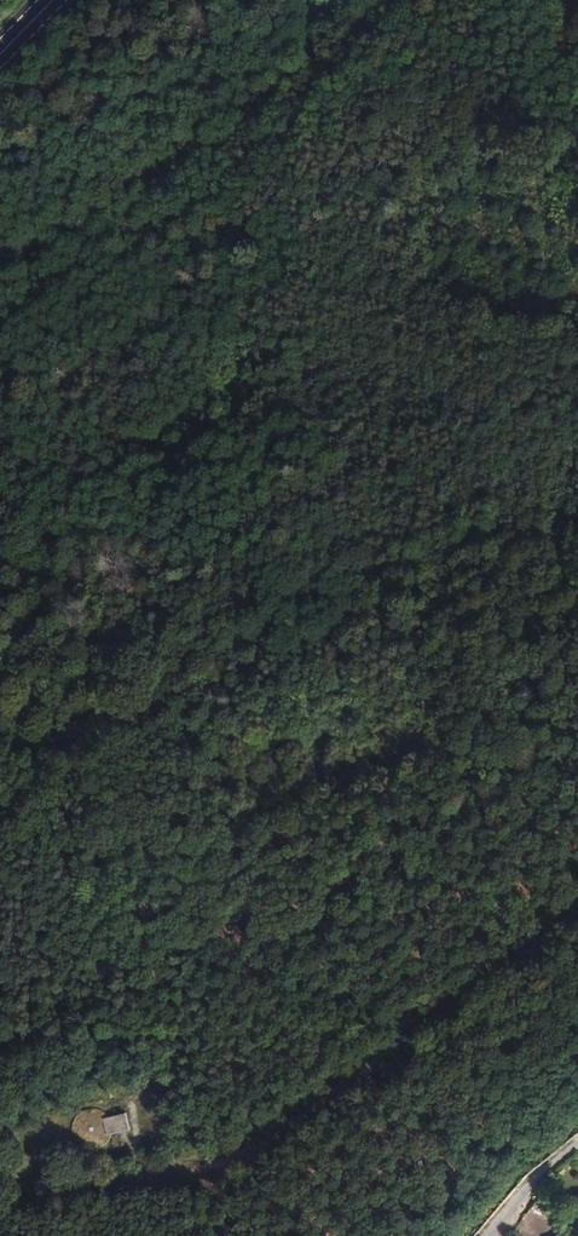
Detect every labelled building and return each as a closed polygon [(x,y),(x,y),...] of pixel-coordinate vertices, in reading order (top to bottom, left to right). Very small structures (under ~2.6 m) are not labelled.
[(128,1130),(124,1113),(104,1117),(92,1111),(80,1113),(71,1124),(72,1139),(79,1146),(86,1149),(97,1148),(105,1142),(109,1134),(128,1130)]
